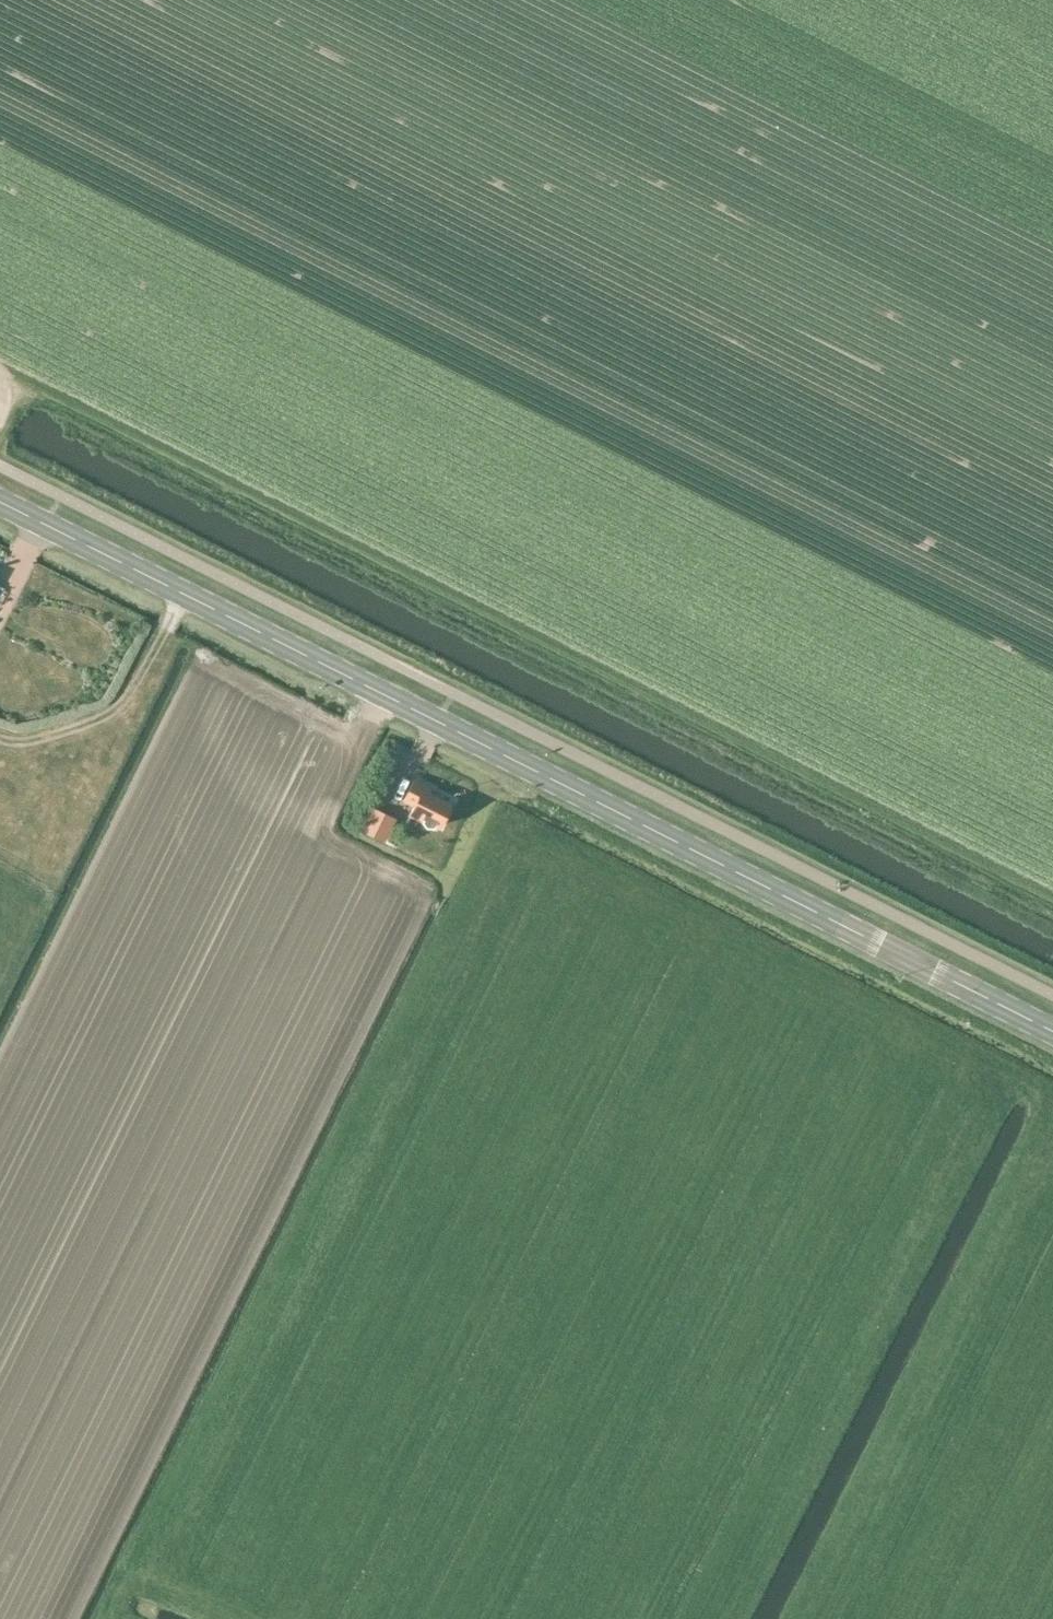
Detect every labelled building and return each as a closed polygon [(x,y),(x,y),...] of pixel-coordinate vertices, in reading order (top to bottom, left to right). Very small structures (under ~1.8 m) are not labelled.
[(431,794),(431,792),(433,787),(414,778),(402,800),(413,805),(408,815),(423,823),(427,828),(435,827),(437,824),(442,827),(453,804),(431,794)] [(373,834),(384,839),(385,839),(396,819),(384,813),(373,834)]
